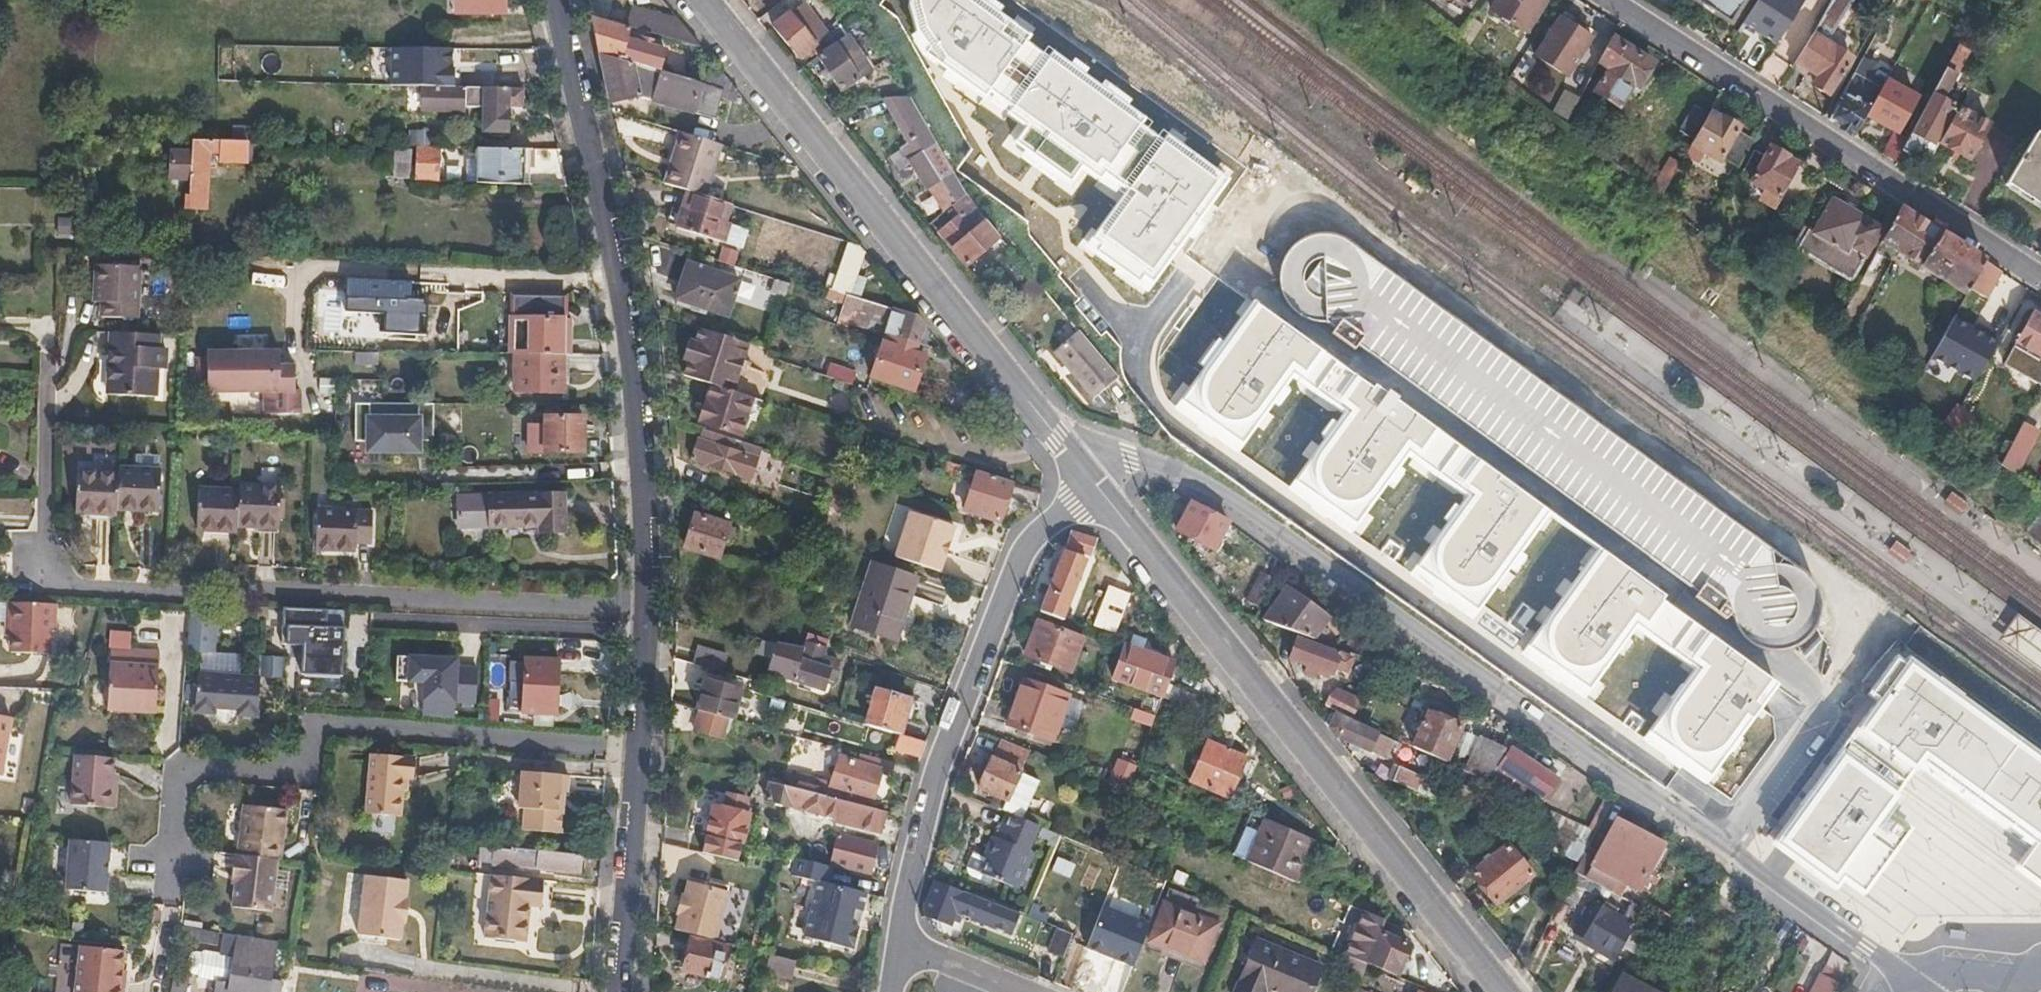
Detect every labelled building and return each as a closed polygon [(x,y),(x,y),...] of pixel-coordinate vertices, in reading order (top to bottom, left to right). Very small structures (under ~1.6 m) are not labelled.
[(505,0),(462,0),(462,12),(505,12),(505,0)] [(1028,36),(979,0),(910,0),(910,1),(917,32),(938,62),(989,92),(1028,36)] [(1543,3),(1538,0),(1494,0),(1488,10),(1524,33),(1543,3)] [(1744,0),(1693,0),(1729,23),(1744,0)] [(1775,43),(1799,0),(1752,0),(1739,22),(1775,43)] [(1852,0),(1832,0),(1813,27),(1826,37),(1852,0)] [(699,46),(677,17),(637,6),(632,27),(699,46)] [(816,45),(826,31),(816,20),(808,26),(799,15),(793,19),(790,14),(771,30),(796,60),(806,52),(814,61),(815,60),(823,53),(816,45)] [(661,71),(667,49),(650,44),(652,39),(630,33),(632,27),(591,15),(599,54),(661,71)] [(1572,65),(1592,35),(1561,15),(1541,45),(1572,65)] [(823,53),(843,37),(835,27),(816,45),(823,53)] [(1827,95),(1850,60),(1811,33),(1791,69),(1812,82),(1810,85),(1827,95)] [(868,66),(844,36),(843,37),(823,53),(815,60),(838,89),(868,66)] [(1616,106),(1630,81),(1640,87),(1653,64),(1609,38),(1595,63),(1607,68),(1593,93),(1616,106)] [(452,71),(452,48),(399,47),(398,59),(396,59),(396,85),(422,86),(450,86),(452,71)] [(719,88),(689,79),(661,71),(599,54),(610,103),(643,96),(710,116),(719,88)] [(1891,74),(1861,58),(1852,73),(1881,90),(1891,74)] [(1139,125),(1047,60),(1014,107),(1106,172),(1139,125)] [(737,93),(719,70),(694,63),(689,79),(719,88),(737,93)] [(1971,107),(1990,72),(1981,67),(1961,102),(1971,107)] [(461,87),(461,71),(452,71),(450,86),(461,87)] [(1959,78),(1947,71),(1932,98),(1944,105),(1959,78)] [(1866,116),(1881,90),(1852,73),(1827,118),(1854,136),(1866,116)] [(500,87),(500,75),(479,75),(479,87),(500,87)] [(1900,128),(1917,99),(1887,81),(1881,90),(1866,116),(1892,131),(1880,152),(1896,163),(1901,155),(1912,134),(1900,128)] [(524,103),(524,87),(500,87),(479,87),(461,87),(450,86),(422,86),(422,110),(463,110),(465,105),(484,106),(484,131),(508,131),(508,103),(524,103)] [(964,196),(904,95),(882,95),(907,139),(896,145),(923,190),(925,190),(940,214),(953,205),(964,196)] [(1931,148),(1952,110),(1944,105),(1932,98),(1912,134),(1901,155),(1912,161),(1914,156),(1927,163),(1934,150),(1931,148)] [(1561,125),(1572,104),(1564,99),(1554,118),(1561,125)] [(1988,131),(1956,112),(1937,146),(1968,164),(1988,131)] [(1751,139),(1738,131),(1739,128),(1718,116),(1716,120),(1707,114),(1683,154),(1697,162),(1703,151),(1721,160),(1723,157),(1737,165),(1751,139)] [(429,145),(429,131),(414,131),(414,145),(429,145)] [(700,194),(716,143),(680,132),(662,182),(688,191),(700,194)] [(2036,133),(2005,185),(2040,209),(2040,137),(2036,133)] [(245,161),(246,141),(193,139),(190,196),(188,196),(187,209),(205,209),(207,160),(245,161)] [(1798,164),(1786,158),(1787,155),(1768,144),(1763,153),(1754,148),(1740,173),(1765,187),(1761,194),(1764,199),(1775,206),(1798,164)] [(1212,183),(1160,146),(1098,233),(1150,270),(1212,183)] [(523,184),(524,148),(477,147),(476,182),(523,184)] [(409,175),(411,148),(395,148),(394,174),(409,175)] [(437,180),(438,149),(416,148),(415,180),(437,180)] [(537,150),(538,172),(558,172),(557,149),(537,150)] [(1657,201),(1677,166),(1667,160),(1648,193),(1657,201)] [(725,222),(730,205),(700,194),(688,191),(676,227),(724,243),(730,223),(725,222)] [(965,266),(999,240),(964,196),(953,205),(961,214),(954,220),(951,216),(938,226),(941,230),(938,233),(965,266)] [(1851,277),(1880,226),(1864,217),(1866,214),(1851,206),(1833,196),(1812,232),(1805,228),(1795,245),(1851,277)] [(1985,261),(1899,206),(1875,250),(1882,252),(1887,243),(1967,293),(1971,286),(1985,261)] [(1294,312),(1752,645),(1770,652),(1781,652),(1796,647),(1806,637),(1815,625),(1817,612),(1818,601),(1815,589),(1808,579),(1797,568),(1348,242),(1328,235),(1310,237),(1299,242),(1285,253),(1279,274),(1281,292),(1294,312)] [(850,296),(865,253),(861,248),(846,243),(830,290),(850,296)] [(720,245),(717,260),(734,264),(738,250),(720,245)] [(1871,260),(1862,276),(1875,283),(1884,267),(1871,260)] [(1987,294),(2000,271),(1985,261),(1971,286),(1987,294)] [(133,316),(134,263),(97,263),(96,299),(104,299),(103,314),(133,316)] [(725,314),(737,280),(685,264),(674,297),(725,314)] [(784,295),(788,284),(772,278),(769,290),(784,295)] [(1020,314),(1045,294),(1033,280),(1009,301),(1020,314)] [(916,316),(856,298),(850,296),(830,290),(828,289),(825,297),(844,302),(844,305),(842,307),(839,323),(849,325),(849,321),(886,333),(885,340),(915,349),(921,330),(922,324),(916,316)] [(512,296),(512,305),(510,354),(514,354),(562,356),(568,355),(570,321),(563,321),(564,297),(512,296)] [(1047,297),(1035,305),(1053,329),(1064,321),(1047,297)] [(1336,363),(1254,305),(1179,409),(1237,450),(1290,376),(1315,394),(1336,363)] [(406,309),(353,308),(353,326),(318,326),(319,351),(354,351),(354,366),(377,366),(377,352),(378,352),(378,344),(406,344),(406,309)] [(2040,386),(2040,316),(2031,310),(2002,364),(2040,386)] [(747,342),(695,327),(693,333),(745,349),(747,342)] [(1935,350),(1945,332),(1939,328),(1929,346),(1935,350)] [(1116,379),(1077,332),(1053,353),(1092,399),(1116,379)] [(132,396),(133,334),(118,333),(117,362),(111,362),(110,395),(132,396)] [(731,391),(745,349),(693,333),(691,340),(686,338),(680,359),(684,361),(681,375),(714,387),(731,391)] [(156,397),(156,372),(166,372),(167,349),(160,349),(161,334),(133,334),(132,396),(156,397)] [(912,390),(921,362),(911,359),(915,349),(885,340),(882,339),(870,376),(912,390)] [(240,393),(240,352),(208,352),(208,392),(240,393)] [(295,392),(295,369),(280,368),(280,353),(240,352),(240,393),(267,393),(267,415),(299,416),(299,393),(295,392)] [(562,392),(562,356),(514,354),(513,391),(562,392)] [(827,361),(824,375),(851,382),(854,368),(827,361)] [(1315,394),(1344,415),(1296,483),(1353,523),(1406,449),(1436,471),(1454,446),(1336,363),(1315,394)] [(740,386),(762,393),(769,374),(747,366),(740,386)] [(1916,399),(1925,382),(1919,379),(1910,395),(1916,399)] [(739,437),(752,398),(731,391),(714,387),(707,404),(705,406),(700,424),(739,437)] [(433,441),(433,404),(416,405),(416,419),(368,419),(367,404),(355,404),(354,441),(367,441),(367,450),(418,451),(418,441),(433,441)] [(1962,433),(1973,419),(1954,406),(1944,421),(1962,433)] [(581,454),(582,418),(543,417),(543,433),(528,433),(528,453),(581,454)] [(2012,470),(2035,428),(2023,421),(2001,462),(2012,470)] [(760,458),(720,446),(723,436),(701,429),(691,461),(753,481),(760,458)] [(1436,471),(1473,496),(1420,570),(1477,610),(1547,512),(1454,446),(1436,471)] [(954,485),(961,465),(943,460),(936,480),(954,485)] [(156,511),(157,469),(117,468),(116,473),(116,510),(156,511)] [(1000,520),(1012,482),(978,471),(965,509),(1000,520)] [(116,510),(116,473),(77,473),(76,513),(115,514),(116,510)] [(833,493),(836,482),(826,479),(822,489),(833,493)] [(276,530),(277,488),(237,488),(236,493),(235,529),(276,530)] [(235,529),(236,493),(195,492),(195,533),(235,534),(235,529)] [(562,533),(562,495),(488,496),(488,500),(482,500),(482,497),(457,497),(457,528),(538,526),(538,533),(562,533)] [(845,517),(849,504),(831,498),(829,503),(835,514),(845,517)] [(1210,548),(1224,521),(1191,503),(1177,531),(1210,548)] [(370,543),(371,512),(315,510),(314,549),(355,551),(355,542),(370,543)] [(953,527),(910,511),(908,518),(895,558),(939,572),(945,552),(953,527)] [(718,560),(728,527),(695,516),(685,549),(718,560)] [(1090,556),(1096,541),(1072,533),(1066,548),(1090,556)] [(1068,601),(1084,562),(1064,553),(1048,591),(1068,601)] [(1683,614),(1601,555),(1531,650),(1584,689),(1634,621),(1662,643),(1683,614)] [(895,641),(915,578),(871,564),(852,627),(895,641)] [(1323,615),(1286,586),(1258,619),(1307,637),(1323,615)] [(1112,604),(1117,591),(1108,588),(1098,613),(1107,617),(1112,604)] [(1119,622),(1129,596),(1118,590),(1117,591),(1112,604),(1107,617),(1119,622)] [(1061,619),(1068,601),(1048,591),(1040,611),(1061,619)] [(5,639),(10,639),(11,654),(48,656),(48,633),(56,634),(57,605),(6,603),(5,639)] [(266,608),(257,607),(256,614),(256,620),(266,620),(266,608)] [(343,628),(338,628),(326,627),(326,610),(283,608),(282,644),(303,644),(302,673),(341,675),(343,628)] [(214,612),(188,611),(185,652),(187,652),(211,653),(214,612)] [(1107,617),(1098,613),(1091,631),(1112,639),(1119,622),(1107,617)] [(1662,643),(1693,665),(1643,733),(1700,775),(1771,678),(1683,614),(1662,643)] [(2018,619),(1999,644),(2040,676),(2040,636),(2018,619)] [(1068,672),(1082,639),(1037,621),(1023,654),(1068,672)] [(1339,667),(1343,657),(1296,639),(1288,658),(1305,665),(1303,670),(1309,673),(1312,667),(1316,669),(1320,660),(1339,667)] [(824,689),(830,672),(835,673),(839,660),(825,655),(827,648),(806,640),(804,647),(787,643),(779,667),(792,671),(789,678),(824,689)] [(1166,681),(1173,662),(1123,644),(1110,679),(1160,698),(1161,694),(1166,681)] [(116,649),(106,648),(106,665),(115,665),(116,649)] [(158,651),(116,649),(115,665),(106,665),(105,710),(155,712),(158,651)] [(722,673),(727,657),(697,649),(692,665),(722,673)] [(243,655),(211,653),(210,675),(242,676),(243,655)] [(260,666),(260,656),(253,655),(245,655),(244,665),(260,666)] [(474,702),(475,668),(441,666),(441,657),(396,655),(396,681),(423,682),(423,716),(455,718),(454,702),(474,702)] [(282,678),(283,656),(260,656),(260,666),(259,677),(282,678)] [(556,714),(558,660),(525,658),(523,713),(556,714)] [(1900,660),(1840,743),(1767,844),(1828,888),(1902,785),(1921,760),(1960,788),(2035,842),(2018,867),(2040,883),(2040,761),(1900,660)] [(257,715),(259,677),(242,676),(210,675),(197,674),(196,713),(213,713),(216,720),(220,725),(227,727),(231,727),(234,724),(238,721),(240,715),(257,715)] [(733,721),(741,690),(706,680),(696,711),(699,711),(727,719),(733,721)] [(1052,743),(1068,697),(1022,680),(1005,726),(1052,743)] [(1190,706),(1194,694),(1166,681),(1161,694),(1190,706)] [(1351,717),(1359,697),(1335,687),(1326,696),(1322,704),(1351,717)] [(900,733),(910,700),(877,689),(866,724),(900,733)] [(1430,700),(1427,708),(1410,743),(1446,758),(1465,716),(1430,700)] [(1134,708),(1130,720),(1152,727),(1156,715),(1134,708)] [(722,737),(727,719),(699,711),(694,731),(722,737)] [(1387,758),(1396,739),(1335,712),(1327,727),(1336,737),(1381,758),(1383,756),(1387,758)] [(1,775),(10,719),(0,718),(0,775),(1,775)] [(921,756),(927,740),(900,733),(896,750),(921,756)] [(1490,778),(1506,745),(1480,733),(1464,766),(1490,778)] [(999,738),(990,759),(980,786),(995,793),(992,798),(1005,804),(1004,810),(1008,812),(1021,817),(1038,778),(1019,771),(1028,750),(999,738)] [(1411,757),(1415,748),(1401,742),(1397,750),(1411,757)] [(1232,798),(1248,761),(1207,743),(1191,779),(1232,798)] [(1557,778),(1511,750),(1500,767),(1546,796),(1557,778)] [(410,790),(410,777),(413,777),(414,756),(369,754),(365,814),(400,816),(401,789),(410,790)] [(116,810),(118,787),(114,787),(116,759),(75,756),(70,807),(116,810)] [(1107,782),(1128,790),(1139,764),(1117,756),(1107,782)] [(872,807),(882,770),(841,759),(831,797),(872,807)] [(1420,778),(1394,765),(1386,779),(1392,782),(1413,792),(1420,778)] [(1366,777),(1369,771),(1359,767),(1366,777)] [(560,833),(563,794),(569,794),(570,775),(524,770),(522,790),(515,790),(514,802),(520,803),(520,808),(523,808),(522,830),(560,833)] [(872,807),(831,797),(816,794),(817,790),(799,785),(799,790),(770,782),(766,802),(804,810),(806,818),(820,821),(825,817),(827,809),(836,812),(834,820),(882,832),(887,811),(872,807)] [(738,863),(750,817),(743,816),(747,801),(728,796),(724,810),(714,808),(701,853),(738,863)] [(32,816),(33,801),(24,800),(24,816),(32,816)] [(285,843),(287,809),(244,804),(239,855),(276,858),(279,859),(280,843),(285,843)] [(1008,812),(997,839),(992,837),(984,858),(972,854),(966,868),(968,873),(971,879),(991,886),(993,880),(1018,890),(1033,853),(1028,850),(1039,825),(1021,817),(1008,812)] [(1294,881),(1312,839),(1252,813),(1234,855),(1294,881)] [(1638,884),(1658,844),(1614,820),(1594,859),(1583,853),(1571,874),(1585,882),(1626,902),(1636,885),(1638,884)] [(868,872),(875,842),(839,832),(832,864),(868,872)] [(108,894),(111,844),(69,841),(67,891),(108,894)] [(1531,873),(1505,843),(1470,871),(1495,902),(1531,873)] [(577,874),(579,855),(492,845),(492,864),(577,874)] [(272,910),(276,858),(239,855),(232,854),(230,884),(235,885),(233,907),(272,910)] [(848,948),(863,892),(829,883),(832,868),(795,859),(790,876),(816,883),(803,937),(848,948)] [(530,939),(532,921),(538,922),(543,879),(490,873),(483,934),(530,939)] [(406,920),(408,898),(404,898),(406,879),(364,875),(359,935),(401,939),(402,920),(406,920)] [(1640,910),(1656,880),(1649,876),(1633,906),(1640,910)] [(971,918),(980,898),(934,881),(921,914),(947,924),(951,911),(971,918)] [(713,941),(727,892),(688,882),(683,897),(680,897),(675,915),(678,916),(673,931),(713,941)] [(983,899),(980,898),(971,918),(1008,932),(1016,912),(983,899)] [(1358,919),(1362,910),(1335,899),(1331,908),(1358,919)] [(1614,959),(1640,910),(1633,906),(1627,903),(1615,925),(1580,907),(1568,930),(1612,952),(1610,956),(1614,959)] [(1204,963),(1219,925),(1169,904),(1154,942),(1204,963)] [(1412,948),(1383,935),(1388,921),(1364,911),(1346,955),(1351,957),(1367,964),(1368,961),(1400,975),(1412,948)] [(201,943),(203,930),(182,927),(180,939),(201,943)] [(1062,958),(1071,934),(1057,928),(1047,952),(1062,958)] [(278,946),(255,942),(255,938),(227,934),(224,954),(205,952),(202,954),(192,955),(190,968),(191,972),(197,975),(199,975),(203,979),(220,981),(219,989),(216,990),(214,991),(272,991),(278,946)] [(1324,966),(1258,938),(1236,991),(1267,991),(1268,990),(1273,991),(1313,991),(1324,966)] [(718,981),(726,950),(689,940),(682,971),(718,981)] [(1101,971),(1110,950),(1088,941),(1080,962),(1101,971)] [(95,949),(83,947),(78,991),(126,991),(128,972),(122,971),(125,951),(95,949)] [(1112,974),(1121,954),(1110,950),(1101,971),(1112,974)] [(1841,974),(1847,963),(1830,950),(1808,991),(1832,991),(1841,974)] [(791,979),(795,963),(767,956),(764,972),(791,979)] [(1366,975),(1370,965),(1367,964),(1351,957),(1347,967),(1366,975)] [(189,978),(176,976),(173,991),(186,991),(189,978)] [(1635,985),(1621,976),(1612,991),(1631,991),(1635,985)]
